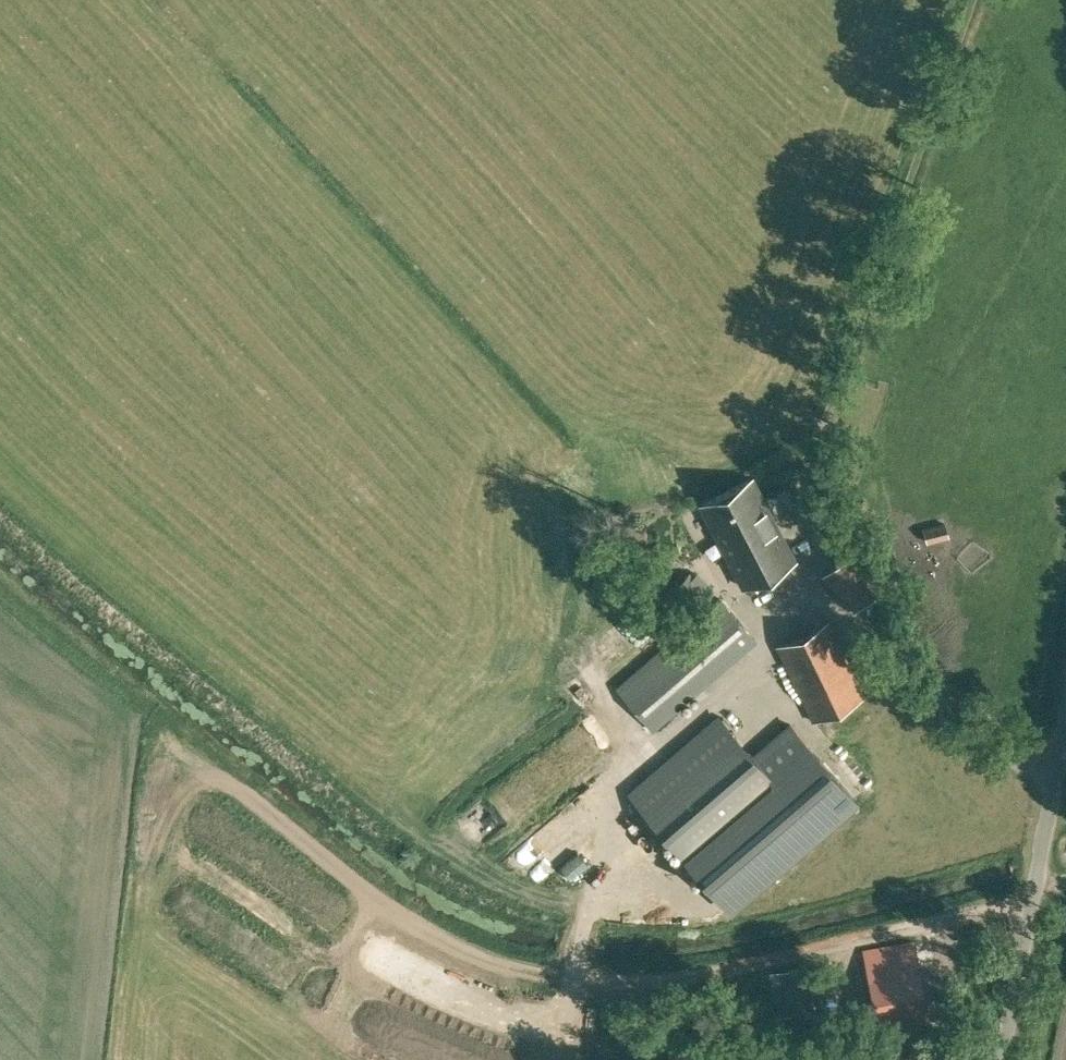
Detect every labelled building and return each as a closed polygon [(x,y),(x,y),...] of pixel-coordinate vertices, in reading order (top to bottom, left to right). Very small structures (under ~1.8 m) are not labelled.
[(728,494),(767,575),(800,559),(761,479),(728,494)] [(767,575),(728,494),(703,507),(713,527),(718,524),(747,585),(767,575)] [(926,543),(949,537),(943,521),(922,527),(926,543)] [(855,611),(872,595),(890,578),(857,543),(822,576),(855,611)] [(755,642),(719,599),(615,688),(651,730),(755,642)] [(863,696),(827,622),(777,646),(812,721),(863,696)] [(720,718),(631,795),(696,870),(822,761),(790,724),(753,756),(720,718)] [(835,763),(702,867),(732,905),(865,801),(835,763)] [(577,876),(594,857),(586,850),(570,869),(577,876)] [(928,1018),(914,942),(863,951),(877,1027),(928,1018)]
